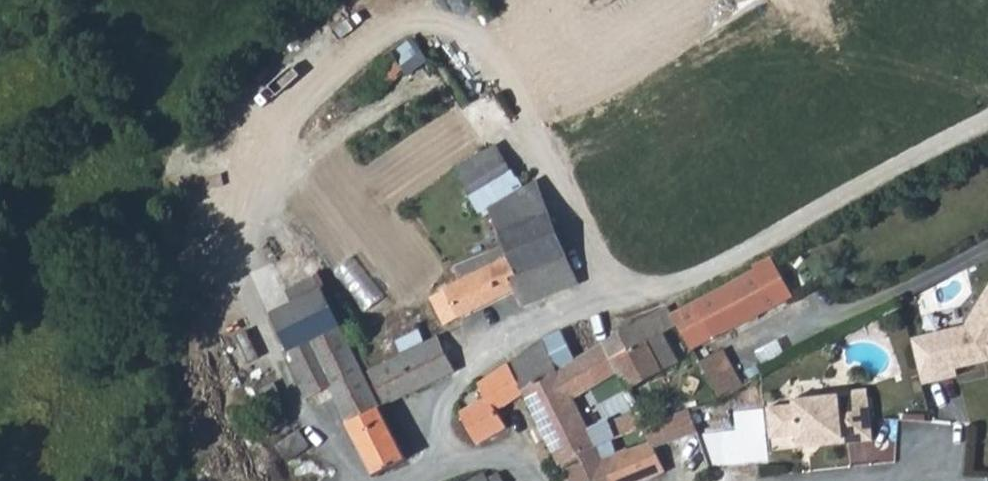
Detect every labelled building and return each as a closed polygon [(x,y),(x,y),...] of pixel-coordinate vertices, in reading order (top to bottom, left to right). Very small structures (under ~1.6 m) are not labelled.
[(363,112),(404,79),(402,74),(419,61),(408,46),(329,108),(340,123),(357,109),(363,112)] [(446,178),(475,218),(483,213),(520,191),(492,149),(484,153),(446,178)] [(519,312),(573,286),(535,181),(520,191),(483,213),(496,251),(449,274),(454,292),(427,306),(441,332),(513,296),(519,312)] [(300,256),(275,266),(292,302),(318,290),(300,256)] [(357,259),(341,273),(372,310),(388,296),(357,259)] [(689,307),(696,321),(677,332),(689,352),(775,308),(754,274),(689,307)] [(934,384),(955,379),(953,372),(987,364),(987,289),(963,329),(924,339),(934,384)] [(302,403),(326,393),(371,478),(404,461),(318,290),(292,302),(264,314),(300,388),(295,391),(302,403)] [(657,336),(642,346),(657,375),(674,366),(657,336)] [(504,433),(492,413),(521,400),(517,393),(561,369),(570,365),(554,337),(475,388),(484,402),(460,414),(478,445),(504,433)] [(453,372),(437,340),(424,346),(421,339),(408,345),(411,351),(369,373),(385,405),(453,372)] [(621,393),(657,375),(642,346),(606,367),(610,374),(621,393)] [(561,369),(565,375),(574,391),(610,374),(606,367),(597,351),(570,365),(561,369)] [(737,387),(716,353),(695,364),(715,398),(737,387)] [(593,451),(556,380),(565,375),(561,369),(517,393),(521,400),(532,419),(539,431),(545,443),(559,468),(561,467),(593,451)] [(837,398),(838,404),(866,401),(865,393),(837,396),(837,398)] [(766,411),(769,442),(795,439),(796,446),(841,442),(841,447),(871,444),(866,401),(838,404),(837,398),(815,401),(810,397),(799,398),(795,403),(792,403),(792,408),(766,411)] [(669,420),(644,429),(651,451),(694,435),(687,412),(669,420)] [(627,417),(614,423),(620,438),(634,433),(627,417)] [(608,443),(620,438),(614,423),(603,428),(608,443)] [(561,467),(568,480),(572,479),(574,480),(635,480),(638,479),(639,480),(663,471),(651,451),(644,429),(634,433),(620,438),(608,443),(593,451),(561,467)] [(545,443),(539,431),(531,435),(538,447),(545,443)] [(796,446),(796,451),(841,447),(841,442),(796,446)]
